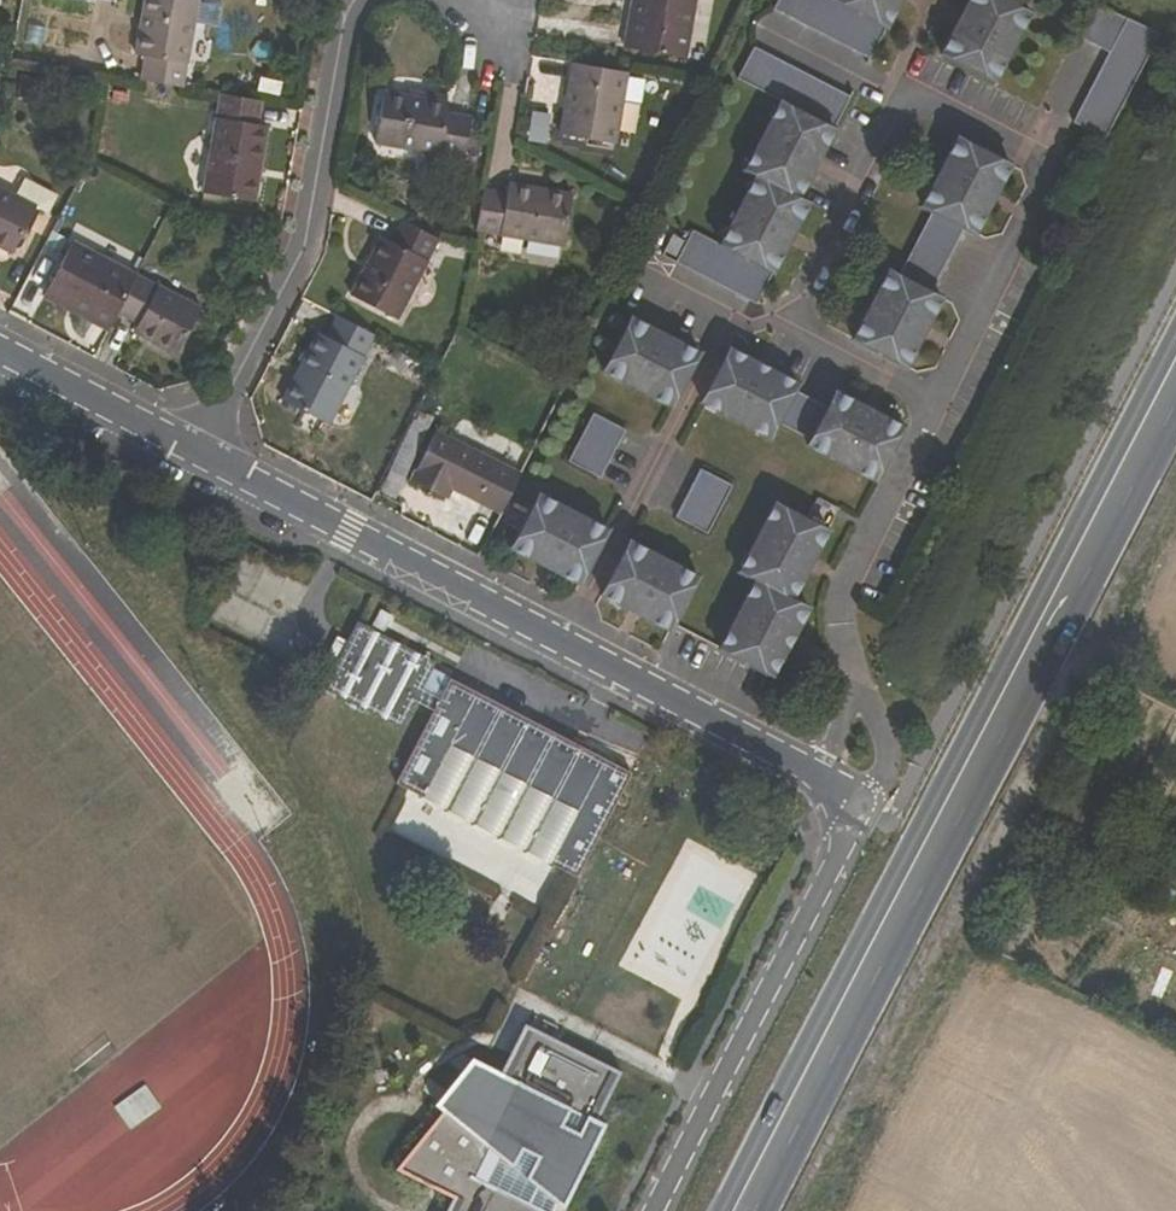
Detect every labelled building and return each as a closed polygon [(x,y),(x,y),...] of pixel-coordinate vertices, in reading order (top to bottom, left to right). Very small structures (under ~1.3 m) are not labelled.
[(134,44),(131,65),(177,74),(189,0),(136,0),(129,43),(134,44)] [(675,37),(683,0),(619,0),(614,24),(675,37)] [(779,24),(791,0),(771,0),(764,15),(779,24)] [(794,32),(811,0),(810,0),(791,0),(779,24),(794,32)] [(823,7),(811,0),(794,32),(811,41),(828,10),(823,7)] [(875,36),(895,0),(827,0),(823,7),(828,10),(844,19),(859,27),(875,36)] [(982,93),(1020,23),(977,0),(962,0),(928,64),(982,93)] [(811,41),(828,51),(844,19),(828,10),(811,41)] [(1065,50),(1081,58),(1099,25),(1083,17),(1065,50)] [(828,51),(842,59),(859,27),(844,19),(828,51)] [(1081,58),(1096,66),(1115,32),(1099,25),(1081,58)] [(859,27),(842,59),(857,68),(875,36),(859,27)] [(1125,91),(1149,49),(1115,32),(1096,66),(1092,74),(1125,91)] [(554,122),(610,132),(623,53),(568,44),(554,122)] [(759,60),(744,52),(726,85),(742,94),(759,60)] [(775,69),(759,60),(742,94),(757,102),(775,69)] [(768,108),(774,111),(791,77),(775,69),(757,102),(768,108)] [(371,128),(458,142),(466,97),(444,94),(446,84),(381,73),(371,128)] [(1116,107),(1125,91),(1092,74),(1084,89),(1116,107)] [(808,86),(791,77),(774,111),(790,120),(808,86)] [(208,80),(193,178),(243,185),(254,110),(248,108),(251,87),(208,80)] [(822,94),(808,86),(790,120),(805,128),(822,94)] [(1108,122),(1116,107),(1084,89),(1075,105),(1108,122)] [(839,103),(822,94),(805,128),(821,136),(839,103)] [(1100,137),(1108,122),(1075,105),(1067,120),(1100,137)] [(785,205),(821,136),(805,128),(790,120),(774,111),(768,108),(732,176),(742,182),(785,205)] [(1091,152),(1100,137),(1067,120),(1059,135),(1091,152)] [(917,221),(950,239),(962,245),(1000,177),(945,147),(907,216),(917,221)] [(480,169),(473,212),(562,227),(572,175),(509,165),(507,174),(480,169)] [(31,216),(40,198),(7,181),(0,195),(0,245),(19,209),(31,216)] [(759,279),(796,211),(785,205),(742,182),(705,250),(711,253),(726,261),(742,270),(759,279)] [(340,284),(385,308),(428,227),(391,208),(379,231),(370,226),(340,284)] [(950,239),(917,221),(908,237),(941,255),(950,239)] [(647,262),(661,269),(679,236),(665,228),(658,242),(647,262)] [(695,244),(679,236),(661,269),(677,278),(695,244)] [(908,237),(900,252),(933,271),(941,255),(908,237)] [(677,278),(693,286),(711,253),(705,250),(695,244),(677,278)] [(76,319),(73,325),(92,335),(101,317),(118,284),(54,252),(32,296),(76,319)] [(900,252),(891,268),(924,287),(933,271),(900,252)] [(726,261),(711,253),(693,286),(708,294),(726,261)] [(742,270),(726,261),(708,294),(724,303),(742,270)] [(883,283),(916,301),(924,287),(891,268),(883,283)] [(759,279),(742,270),(724,303),(740,311),(743,310),(759,279)] [(121,335),(164,359),(188,312),(122,276),(118,284),(101,317),(124,329),(121,335)] [(890,376),(927,308),(916,301),(883,283),(873,278),(835,347),(890,376)] [(367,324),(327,305),(318,324),(309,320),(274,389),(322,412),(367,324)] [(614,322),(585,375),(654,413),(683,360),(614,322)] [(683,407),(753,445),(761,430),(779,397),(782,391),(712,353),(683,407)] [(779,397),(761,430),(776,438),(794,405),(779,397)] [(810,414),(792,446),(789,452),(858,490),(887,436),(818,399),(810,414)] [(792,446),(810,414),(794,405),(776,438),(792,446)] [(578,419),(569,435),(601,451),(609,435),(578,419)] [(569,435),(561,450),(593,466),(601,451),(569,435)] [(497,479),(421,440),(396,487),(420,500),(425,491),(478,518),(497,479)] [(561,450),(552,466),(584,483),(593,466),(561,450)] [(681,474),(673,490),(706,507),(715,491),(681,474)] [(673,490),(665,504),(698,522),(706,507),(673,490)] [(492,550),(561,588),(589,534),(520,496),(492,550)] [(817,500),(804,518),(825,533),(838,515),(817,500)] [(689,539),(698,522),(665,504),(655,522),(689,539)] [(773,606),(810,539),(754,509),(718,576),(735,585),(773,606)] [(580,598),(649,636),(678,582),(609,544),(580,598)] [(735,585),(696,655),(751,684),(789,614),(773,606),(735,585)] [(347,642),(335,666),(324,689),(402,730),(416,704),(422,691),(436,664),(357,623),(347,642)] [(440,699),(433,712),(396,785),(405,789),(577,878),(631,773),(449,680),(440,699)] [(440,699),(422,691),(416,704),(433,712),(440,699)] [(450,1210),(552,1210),(555,1205),(597,1121),(619,1077),(551,1043),(556,1033),(535,1022),(529,1033),(523,1030),(500,1079),(478,1066),(442,1114),(401,1171),(455,1199),(450,1210)] [(442,1114),(478,1066),(470,1060),(434,1108),(442,1114)] [(606,1125),(597,1121),(555,1205),(564,1209),(606,1125)]
